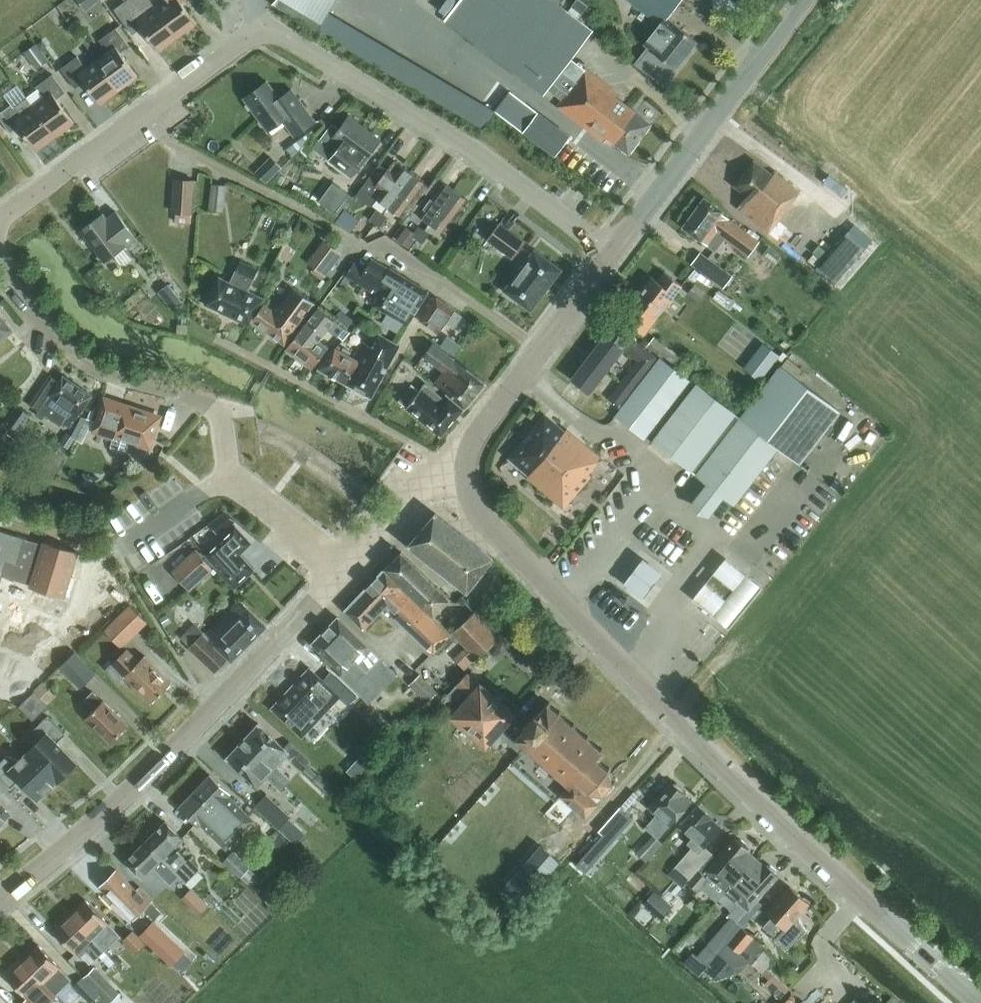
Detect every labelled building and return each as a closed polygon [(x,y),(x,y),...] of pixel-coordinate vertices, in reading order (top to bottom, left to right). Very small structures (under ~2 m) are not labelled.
[(102,0),(77,0),(86,12),(94,5),(102,0)] [(110,9),(121,0),(104,0),(110,9)] [(178,36),(197,22),(181,1),(182,0),(164,0),(156,6),(178,36)] [(271,3),(485,129),(489,121),(323,22),(336,0),(274,0),(271,3)] [(506,66),(543,94),(553,83),(567,93),(557,106),(604,141),(607,137),(629,154),(651,124),(615,96),(618,93),(585,68),(576,81),(562,70),(592,30),(552,0),(459,0),(444,20),(506,66)] [(590,0),(575,0),(572,5),(582,13),(591,1),(590,0)] [(639,62),(663,81),(674,68),(675,69),(697,41),(675,24),(666,17),(680,0),(631,0),(661,23),(644,44),(650,48),(639,62)] [(159,50),(178,36),(156,6),(145,14),(136,2),(119,15),(133,33),(141,26),(159,50)] [(97,59),(119,89),(138,75),(120,52),(129,45),(116,27),(99,39),(108,51),(97,59)] [(49,59),(37,42),(25,51),(37,67),(49,59)] [(100,103),(119,89),(97,59),(86,67),(77,56),(61,68),(75,88),(84,81),(100,103)] [(38,89),(27,97),(55,136),(74,122),(57,98),(65,92),(52,74),(36,86),(38,89)] [(285,106),(267,81),(244,98),(268,130),(283,120),(295,136),(315,121),(298,97),(285,106)] [(570,136),(510,91),(495,110),(523,131),(555,155),(570,136)] [(27,97),(16,105),(14,102),(0,112),(0,118),(10,132),(19,126),(36,150),(55,136),(27,97)] [(349,117),(339,129),(332,124),(314,148),(330,160),(352,175),(364,160),(380,139),(349,117)] [(316,133),(313,129),(287,148),(293,156),(316,133)] [(282,166),(272,155),(256,170),(266,181),(282,166)] [(382,203),(387,206),(400,190),(412,173),(394,160),(388,169),(381,163),(357,194),(372,206),(377,199),(382,203)] [(754,160),(734,185),(747,196),(737,207),(806,262),(818,248),(817,247),(837,223),(814,204),(795,229),(780,218),(792,204),(790,203),(799,191),(774,171),(772,174),(754,160)] [(405,220),(412,210),(429,186),(412,173),(400,190),(387,206),(405,220)] [(412,210),(429,222),(454,189),(436,176),(429,186),(412,210)] [(192,212),(194,180),(174,179),(172,211),(176,212),(192,212)] [(355,196),(334,181),(320,200),(341,215),(355,196)] [(223,211),(226,185),(212,183),(209,210),(223,211)] [(472,202),(454,189),(429,222),(447,236),(472,202)] [(704,197),(682,227),(711,248),(721,236),(748,256),(759,241),(721,213),(723,211),(704,197)] [(372,221),(375,223),(382,213),(376,209),(369,219),(372,221)] [(126,245),(136,237),(116,211),(106,218),(103,213),(81,229),(105,261),(126,245)] [(191,222),(192,213),(192,212),(176,212),(175,221),(191,222)] [(387,217),(382,213),(375,223),(380,227),(387,217)] [(513,258),(525,242),(499,223),(487,239),(513,258)] [(414,232),(406,226),(396,238),(409,248),(416,239),(414,237),(412,235),(414,232)] [(417,239),(424,230),(419,226),(414,232),(412,235),(414,237),(417,239)] [(429,234),(424,230),(417,239),(422,243),(429,234)] [(326,274),(341,255),(331,247),(316,266),(326,274)] [(531,310),(561,269),(534,249),(504,290),(531,310)] [(692,270),(697,274),(700,270),(713,280),(720,270),(700,255),(693,265),(695,266),(692,270)] [(407,325),(429,291),(390,267),(389,268),(371,258),(365,268),(354,261),(346,275),(372,292),(374,289),(382,294),(374,306),(407,324),(407,325)] [(249,325),(252,320),(263,298),(248,291),(258,269),(240,260),(229,282),(218,277),(206,304),(249,325)] [(639,291),(663,310),(682,285),(664,271),(657,281),(651,276),(639,291)] [(707,291),(696,282),(689,291),(700,300),(707,291)] [(170,308),(181,300),(169,283),(158,291),(170,308)] [(269,296),(252,320),(284,344),(314,303),(306,297),(293,287),(277,309),(272,305),(275,301),(269,296)] [(644,334),(663,310),(639,291),(627,307),(633,312),(626,321),(634,327),(644,334)] [(453,326),(460,316),(453,312),(454,310),(437,297),(420,320),(438,333),(446,322),(453,326)] [(338,335),(344,327),(318,307),(287,346),(314,366),(328,348),(318,340),(327,329),(338,335)] [(357,320),(343,309),(336,317),(350,328),(357,320)] [(14,329),(0,313),(0,341),(14,329)] [(609,398),(619,406),(657,357),(622,330),(614,340),(639,359),(609,398)] [(364,340),(354,357),(361,362),(347,383),(371,397),(400,345),(379,333),(379,334),(378,333),(371,344),(364,340)] [(460,343),(448,334),(441,343),(453,353),(460,343)] [(606,335),(589,357),(605,370),(622,348),(606,335)] [(681,356),(655,335),(649,343),(675,364),(681,356)] [(763,342),(744,367),(760,380),(779,355),(763,342)] [(465,406),(485,382),(432,343),(424,354),(445,370),(435,383),(465,406)] [(361,362),(354,357),(336,347),(319,368),(347,383),(361,362)] [(589,357),(572,379),(588,392),(605,370),(589,357)] [(615,415),(644,437),(651,429),(657,434),(653,440),(708,482),(693,502),(698,511),(708,513),(723,494),(734,503),(778,448),(798,464),(840,411),(781,365),(740,417),(696,384),(695,385),(660,357),(640,384),(615,415)] [(71,427),(92,395),(63,375),(59,381),(50,375),(30,404),(53,420),(55,417),(71,427)] [(425,383),(423,386),(417,382),(414,386),(412,384),(399,399),(407,405),(406,407),(440,436),(463,408),(448,396),(445,400),(425,383)] [(160,417),(103,398),(92,432),(113,438),(114,435),(150,447),(160,417)] [(19,431),(31,414),(18,405),(6,422),(19,431)] [(545,415),(509,457),(528,474),(526,476),(564,508),(591,475),(588,473),(601,457),(566,429),(564,431),(545,415)] [(78,437),(69,431),(61,442),(70,448),(78,437)] [(467,591),(493,558),(436,512),(408,545),(467,591)] [(235,587),(254,569),(240,554),(252,543),(236,525),(205,553),(220,570),(235,587)] [(79,553),(25,536),(24,539),(0,532),(0,578),(1,574),(31,583),(30,585),(66,596),(79,553)] [(646,544),(626,569),(645,584),(665,558),(646,544)] [(213,568),(197,549),(173,570),(188,588),(213,568)] [(413,596),(431,613),(434,615),(450,599),(401,551),(385,568),(413,596)] [(396,614),(413,596),(385,568),(345,609),(364,628),(385,609),(393,616),(396,614)] [(733,591),(713,574),(705,584),(725,600),(713,616),(728,629),(761,588),(745,575),(733,591)] [(431,613),(413,596),(396,614),(434,652),(452,633),(431,613)] [(206,635),(205,633),(197,639),(192,644),(197,650),(195,652),(215,672),(229,658),(232,660),(267,626),(240,600),(206,635)] [(127,637),(145,619),(131,605),(113,622),(127,637)] [(480,607),(474,612),(452,632),(477,657),(498,638),(497,637),(502,632),(480,607)] [(342,677),(353,687),(369,703),(397,674),(338,616),(312,643),(343,672),(340,675),(342,677)] [(557,634),(563,627),(556,621),(550,628),(557,634)] [(477,657),(466,646),(454,657),(465,669),(477,657)] [(127,648),(107,668),(119,681),(124,675),(151,703),(172,682),(145,655),(139,661),(127,648)] [(97,672),(76,651),(61,665),(82,687),(97,672)] [(302,737),(340,696),(310,667),(272,708),(302,737)] [(452,716),(462,724),(477,738),(487,746),(498,733),(509,743),(514,737),(503,727),(515,713),(481,683),(480,684),(467,672),(450,692),(457,698),(464,690),(470,695),(452,716)] [(427,701),(437,692),(420,674),(410,684),(427,701)] [(346,695),(353,687),(342,677),(334,685),(346,695)] [(43,681),(34,690),(47,704),(56,695),(43,681)] [(86,717),(111,742),(128,725),(103,700),(102,701),(93,691),(85,698),(95,708),(86,717)] [(523,727),(514,737),(509,743),(523,754),(526,751),(527,751),(529,749),(541,760),(539,762),(541,764),(543,762),(555,772),(553,774),(555,776),(557,774),(562,778),(560,781),(554,787),(562,794),(561,795),(586,817),(599,803),(598,802),(604,795),(604,794),(604,792),(612,783),(614,784),(615,782),(612,781),(608,770),(611,769),(610,767),(607,769),(599,761),(604,755),(601,752),(604,749),(602,747),(600,750),(588,739),(590,737),(588,735),(586,737),(574,727),(576,725),(574,723),(572,725),(560,714),(562,712),(560,711),(558,713),(549,705),(551,703),(549,701),(548,703),(546,702),(536,712),(523,727)] [(44,736),(33,746),(62,776),(76,762),(56,742),(65,734),(48,715),(38,724),(39,725),(44,736)] [(276,767),(276,766),(286,755),(302,770),(311,761),(289,741),(284,747),(258,723),(245,737),(259,750),(259,751),(276,767)] [(291,779),(276,766),(276,767),(259,751),(259,750),(245,737),(226,757),(258,786),(269,773),(284,787),(291,779)] [(33,746),(29,751),(20,760),(9,755),(8,754),(0,762),(0,776),(11,787),(20,778),(39,798),(57,780),(57,781),(62,776),(33,746)] [(363,752),(357,759),(366,767),(372,760),(363,752)] [(318,772),(309,764),(303,770),(328,793),(335,785),(319,771),(318,772)] [(210,774),(194,790),(241,833),(253,820),(228,796),(230,794),(210,774)] [(670,825),(691,801),(684,794),(685,793),(682,791),(682,788),(683,788),(677,782),(676,783),(673,783),(671,781),(649,806),(657,814),(645,827),(653,834),(638,851),(648,860),(664,843),(658,837),(669,824),(670,825)] [(241,833),(194,790),(178,807),(198,826),(200,825),(225,849),(241,833)] [(291,815),(267,793),(255,805),(279,827),(291,815)] [(704,846),(721,827),(711,818),(712,817),(698,805),(680,825),(692,837),(688,842),(693,846),(676,866),(689,878),(711,853),(704,846)] [(177,872),(176,872),(186,882),(197,870),(199,868),(189,858),(187,861),(177,851),(170,858),(166,854),(182,838),(165,821),(145,841),(177,872)] [(727,889),(755,857),(748,851),(749,850),(747,848),(747,844),(741,839),(737,839),(735,837),(717,857),(712,854),(701,867),(688,880),(699,890),(712,876),(727,889)] [(170,879),(176,872),(177,872),(145,841),(125,860),(142,878),(159,861),(164,867),(161,870),(170,879)] [(559,862),(541,846),(503,888),(521,904),(559,862)] [(250,866),(233,849),(223,860),(241,876),(249,867),(250,866)] [(763,864),(755,857),(727,889),(728,890),(727,891),(740,901),(729,913),(743,926),(764,902),(759,898),(778,876),(776,874),(776,869),(770,865),(766,865),(764,863),(763,864)] [(241,876),(245,880),(254,871),(249,867),(241,876)] [(152,899),(140,887),(137,890),(117,869),(100,885),(121,906),(133,894),(145,906),(152,899)] [(197,870),(186,882),(191,888),(203,876),(197,870)] [(160,891),(148,879),(140,887),(152,899),(160,891)] [(786,928),(809,902),(790,885),(767,911),(772,916),(764,926),(775,936),(784,927),(786,928)] [(192,888),(182,897),(199,914),(209,904),(192,888)] [(674,904),(662,894),(650,906),(662,917),(674,904)] [(70,915),(104,951),(120,935),(108,923),(86,900),(70,915)] [(104,951),(70,915),(53,931),(75,954),(83,947),(95,959),(104,951)] [(741,926),(728,942),(714,959),(716,960),(716,959),(730,971),(737,964),(741,968),(750,958),(753,961),(752,963),(769,978),(765,982),(782,997),(790,987),(767,967),(768,966),(757,957),(765,947),(741,926)] [(178,949),(155,927),(144,938),(167,960),(178,949)] [(136,953),(146,943),(133,930),(123,939),(136,953)] [(801,940),(791,931),(785,937),(796,946),(801,940)] [(22,960),(56,995),(73,979),(61,968),(39,945),(22,960)] [(56,995),(22,960),(6,976),(32,1002),(47,1002),(56,995)] [(115,997),(119,993),(94,967),(84,976),(109,1002),(115,997)] [(99,995),(83,977),(74,985),(91,1002),(99,995)] [(859,993),(848,1002),(867,1002),(859,993)] [(109,1002),(110,1002),(118,1002),(122,999),(118,994),(115,997),(109,1002)]
